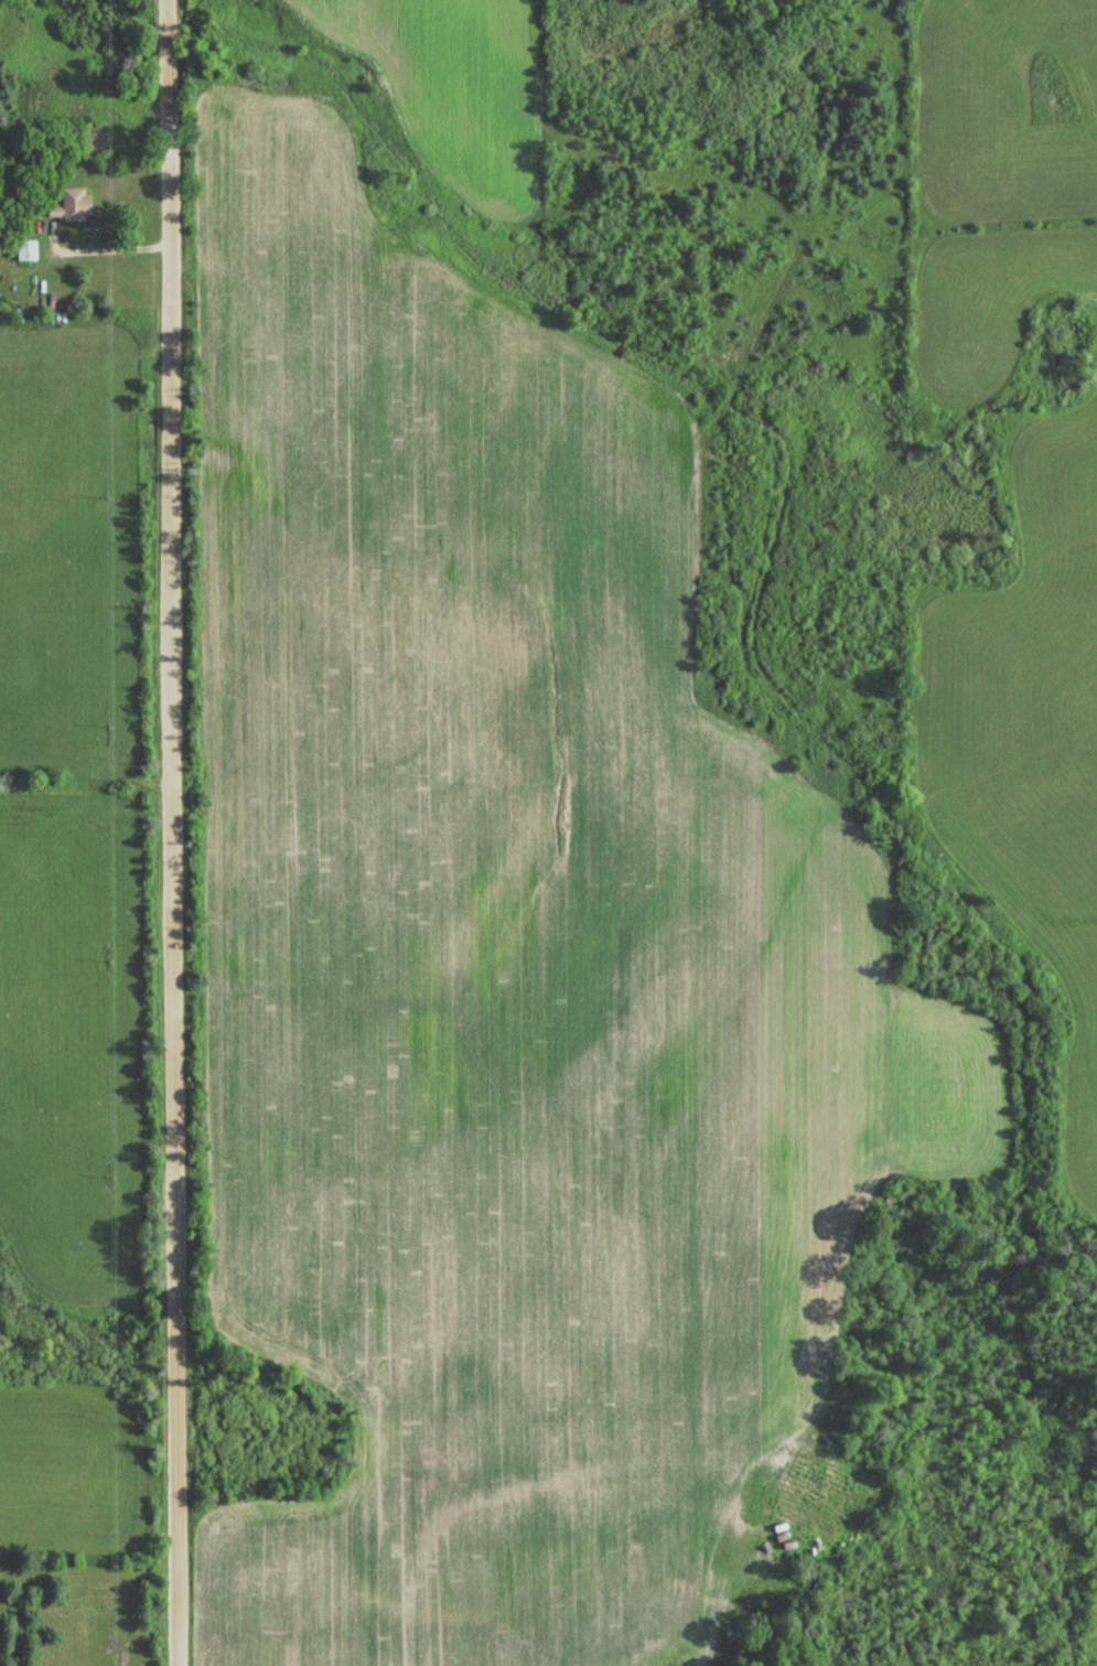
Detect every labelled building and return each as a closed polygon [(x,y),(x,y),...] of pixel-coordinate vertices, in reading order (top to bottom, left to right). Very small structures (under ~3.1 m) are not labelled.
[(58,207),(45,207),(45,220),(86,221),(87,189),(59,187),(58,207)] [(36,260),(36,241),(17,242),(17,261),(36,260)]
